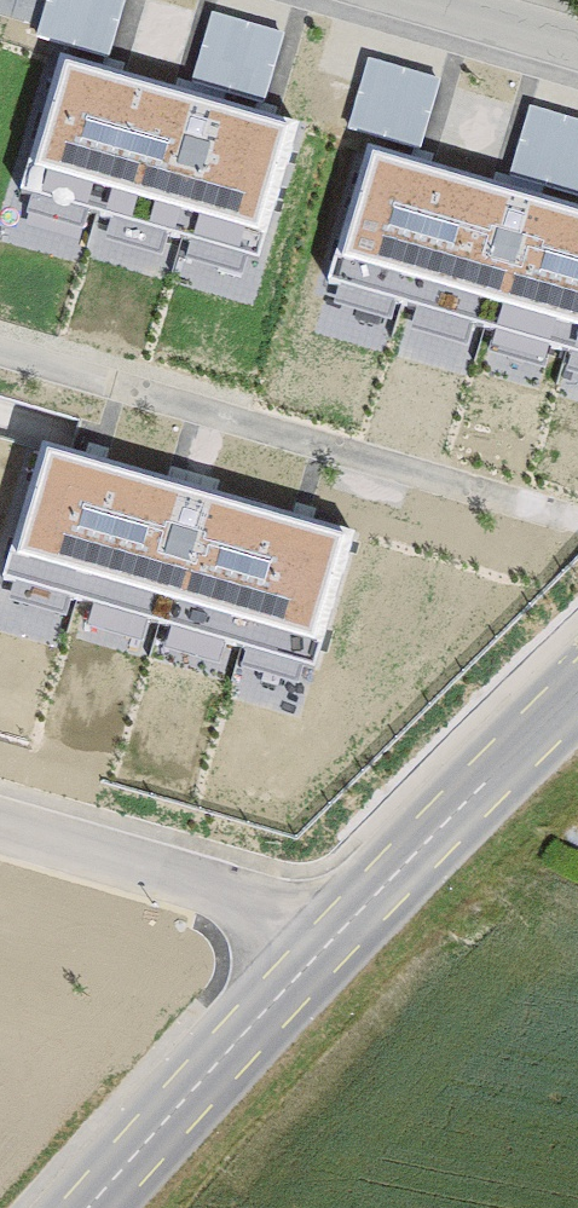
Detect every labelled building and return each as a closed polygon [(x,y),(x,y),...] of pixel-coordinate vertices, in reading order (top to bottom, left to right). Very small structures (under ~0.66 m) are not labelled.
[(114,41),(126,0),(49,0),(43,20),(114,41)] [(272,89),(291,23),(212,0),(206,0),(187,65),(272,89)] [(358,50),(348,119),(431,130),(441,62),(358,50)] [(63,59),(24,192),(249,258),(289,123),(63,59)] [(328,282),(577,353),(577,208),(369,146),(328,282)] [(38,443),(2,578),(312,675),(346,537),(38,443)]
